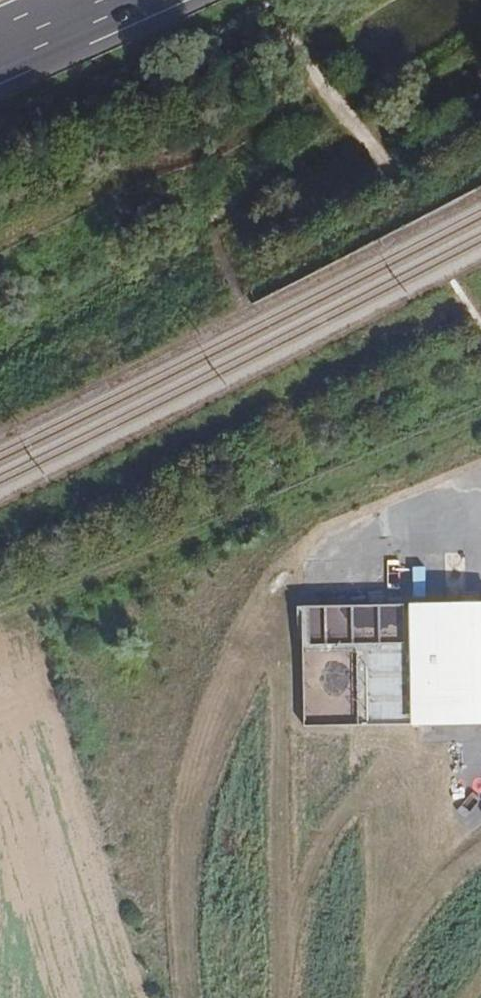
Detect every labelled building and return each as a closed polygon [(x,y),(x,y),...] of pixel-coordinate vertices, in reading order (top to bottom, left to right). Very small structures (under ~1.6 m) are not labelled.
[(385,561),(386,590),(400,589),(399,560),(385,561)] [(475,562),(466,562),(466,604),(476,604),(475,562)] [(425,572),(410,571),(409,603),(424,604),(425,572)] [(478,611),(405,612),(406,659),(407,736),(480,735),(480,611),(478,611)] [(406,659),(405,612),(302,614),(303,660),(406,659)] [(407,736),(406,659),(303,660),(304,738),(407,736)]
